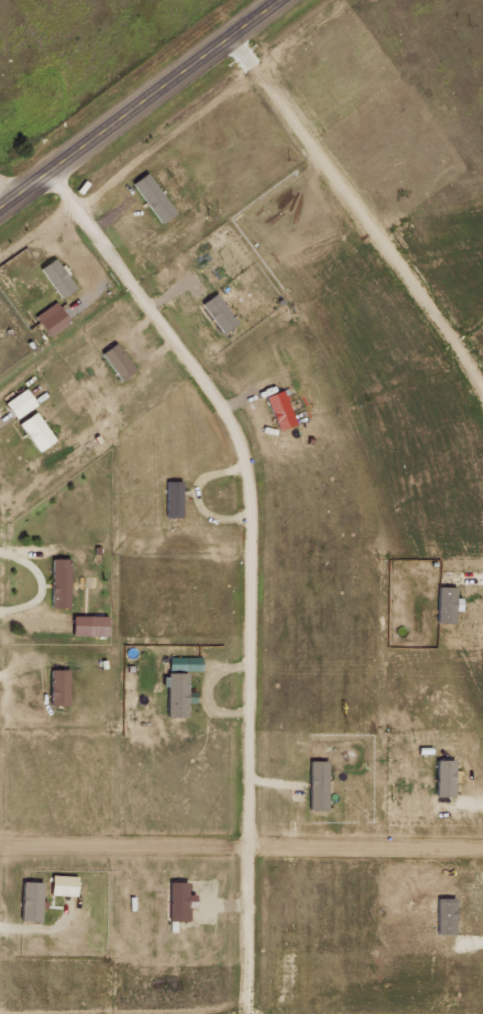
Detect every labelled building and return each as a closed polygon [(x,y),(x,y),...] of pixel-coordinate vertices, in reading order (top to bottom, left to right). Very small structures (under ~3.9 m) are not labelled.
[(130,182),(160,223),(174,212),(145,172),(130,182)] [(39,267),(59,298),(74,288),(53,257),(39,267)] [(201,301),(218,333),(234,325),(218,293),(201,301)] [(34,314),(46,336),(68,324),(56,302),(34,314)] [(132,372),(116,342),(101,350),(116,380),(132,372)] [(14,419),(35,405),(24,389),(3,402),(14,419)] [(263,397),(278,431),(294,424),(280,390),(263,397)] [(51,442),(35,411),(17,421),(33,451),(51,442)] [(49,608),(67,608),(68,559),(50,558),(49,608)] [(86,635),(106,636),(107,616),(86,616),(86,635)] [(67,706),(67,670),(49,669),(49,705),(67,706)] [(186,699),(187,672),(166,672),(165,717),(185,717),(186,699)] [(307,810),(325,811),(326,761),(308,761),(307,810)] [(49,895),(74,896),(75,876),(50,875),(49,895)] [(39,921),(40,882),(20,882),(19,921),(39,921)] [(167,921),(185,921),(186,908),(194,908),(194,895),(185,895),(185,882),(168,882),(167,921)]
